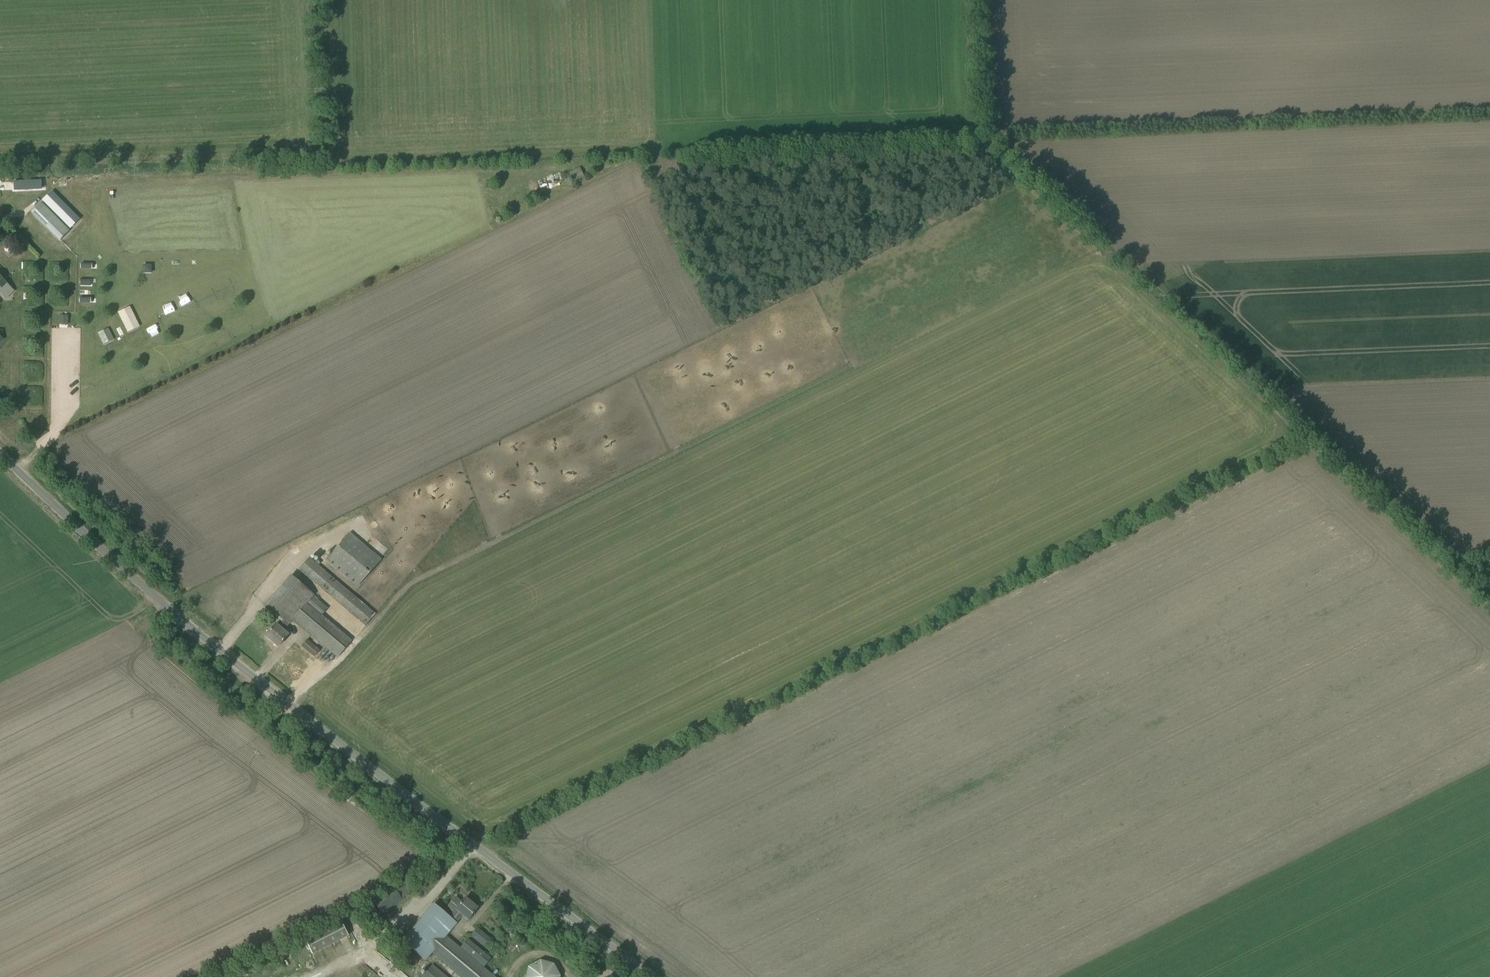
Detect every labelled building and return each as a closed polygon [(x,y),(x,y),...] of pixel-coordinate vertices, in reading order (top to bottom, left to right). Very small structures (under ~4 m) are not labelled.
[(568,172),(573,182),(584,176),(579,167),(568,172)] [(41,202),(31,212),(59,241),(70,231),(41,202)] [(5,298),(12,291),(5,283),(0,277),(0,292),(5,298)] [(325,560),(357,587),(382,559),(350,531),(325,560)] [(298,570),(364,626),(375,613),(309,557),(298,570)] [(271,599),(264,606),(281,620),(277,625),(275,624),(265,636),(278,646),(288,635),(283,630),(293,619),(338,657),(352,640),(322,614),(328,608),(323,604),(325,602),(319,597),(318,598),(290,574),(270,598),(271,599)] [(307,640),(302,646),(314,656),(319,650),(307,640)] [(398,891),(378,903),(383,913),(404,901),(398,891)] [(426,960),(432,953),(460,976),(496,976),(484,967),(491,958),(468,938),(461,947),(446,936),(462,916),(467,920),(477,908),(465,898),(461,902),(455,897),(447,906),(454,912),(449,917),(434,904),(403,941),(426,960)] [(302,940),(310,956),(342,940),(334,924),(302,940)] [(471,935),(484,946),(490,938),(477,927),(471,935)] [(548,956),(522,969),(525,976),(558,976),(548,956)] [(432,965),(422,976),(447,976),(432,965)]
